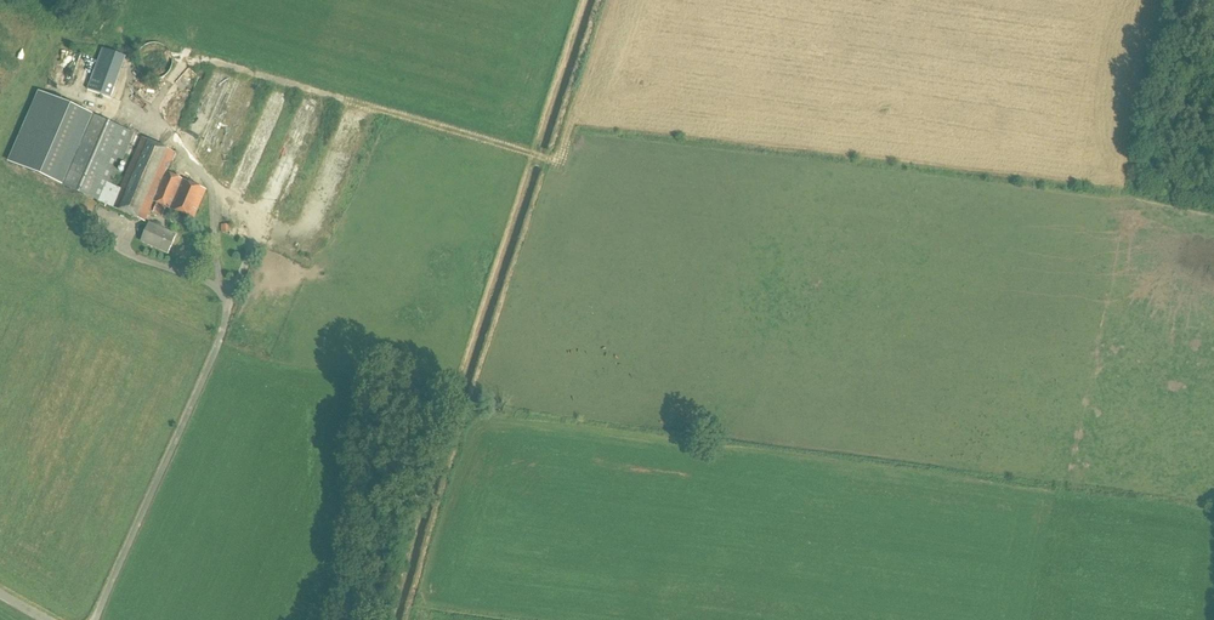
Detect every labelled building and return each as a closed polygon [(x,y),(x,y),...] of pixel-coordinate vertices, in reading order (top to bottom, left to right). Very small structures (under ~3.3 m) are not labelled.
[(171,69),(172,65),(171,61),(170,57),(168,53),(165,51),(162,48),(158,46),(154,45),(150,45),(145,46),(141,47),(138,49),(135,52),(133,55),(132,58),(131,62),(131,66),(131,71),(132,74),(134,77),(137,80),(141,83),(144,85),(148,86),(153,86),(157,85),(160,84),(163,82),(166,80),(168,77),(170,73),(171,69)] [(131,57),(109,46),(89,88),(112,99),(131,57)] [(70,70),(78,75),(86,63),(78,57),(70,70)] [(88,87),(94,69),(82,65),(76,83),(88,87)] [(236,92),(246,96),(249,86),(240,83),(236,92)] [(207,190),(167,172),(176,152),(142,138),(120,188),(113,185),(135,133),(85,111),(38,91),(8,162),(54,182),(99,202),(99,201),(114,208),(146,222),(151,210),(150,210),(154,201),(194,220),(207,190)] [(176,235),(149,223),(141,241),(168,253),(176,235)] [(230,224),(221,225),(222,232),(230,232),(230,224)]
